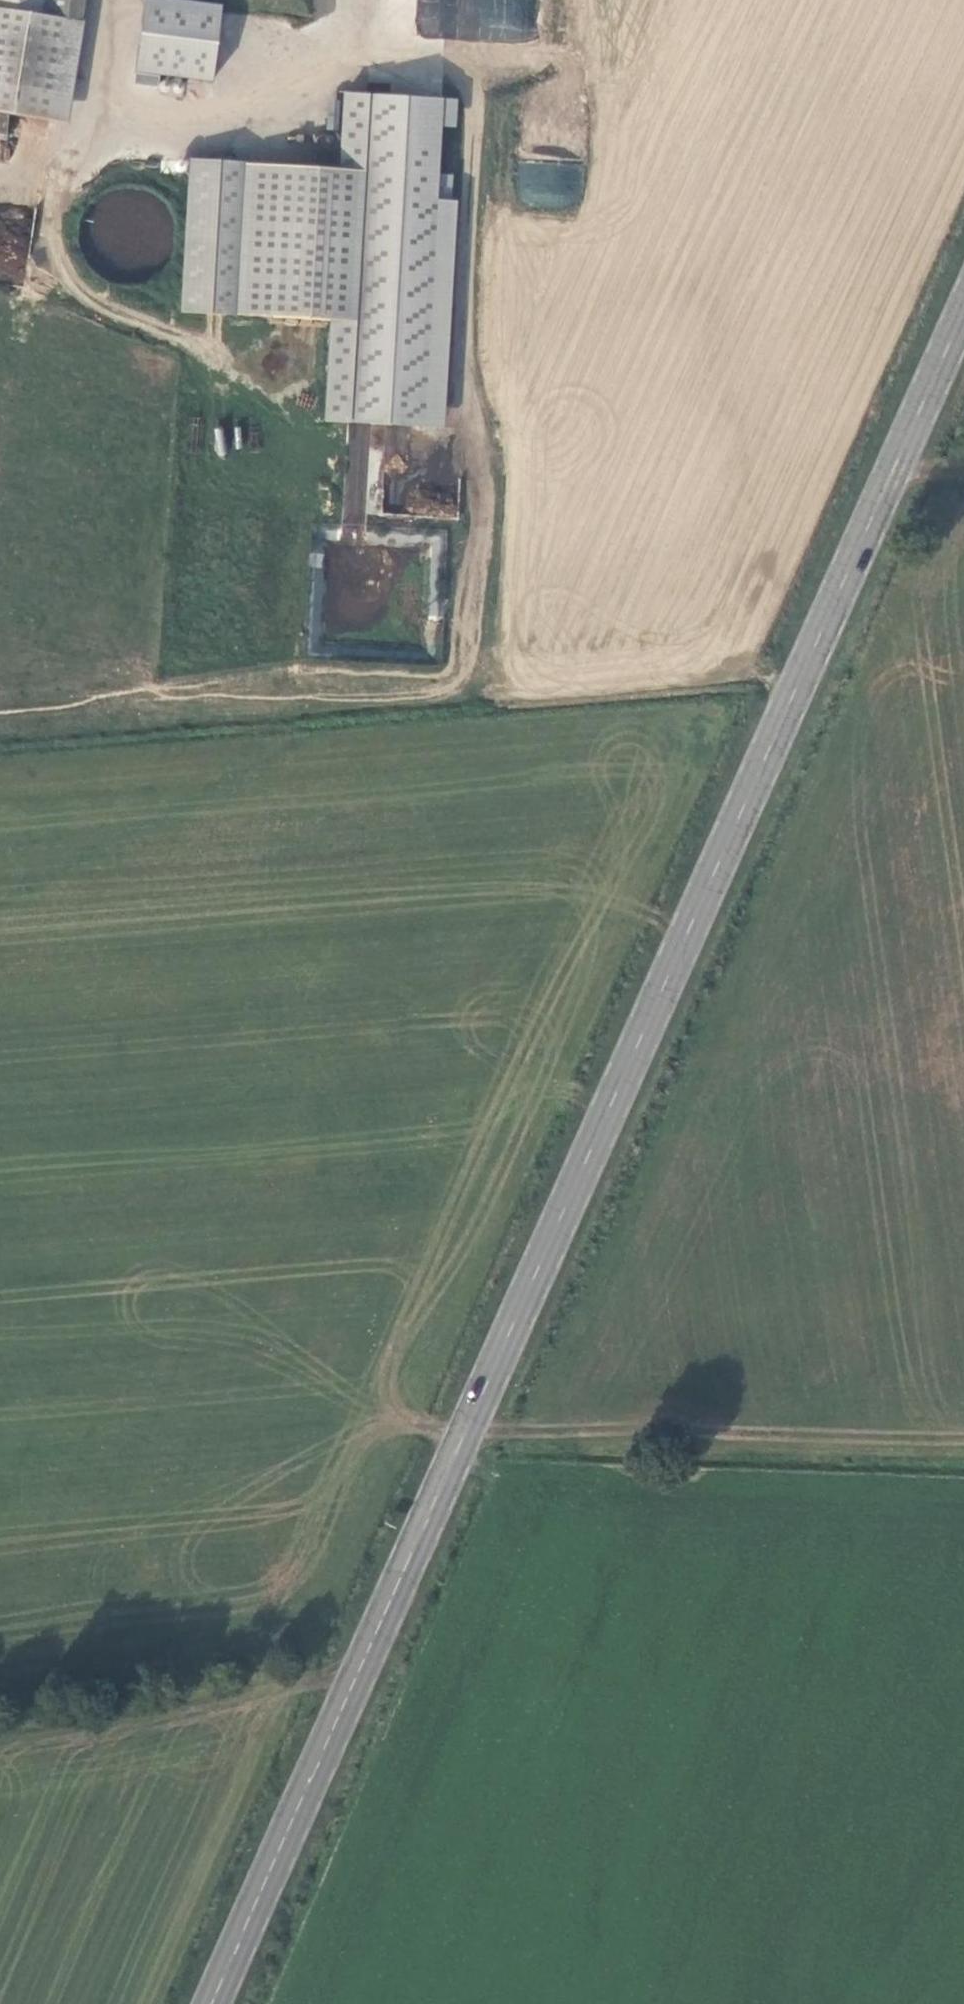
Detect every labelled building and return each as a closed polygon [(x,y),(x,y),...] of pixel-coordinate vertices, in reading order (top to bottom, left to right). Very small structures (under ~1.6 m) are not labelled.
[(51,18),(53,0),(0,0),(0,11),(51,18)] [(51,18),(70,21),(73,0),(53,0),(51,18)] [(160,0),(146,0),(137,71),(211,80),(220,8),(160,0)] [(537,0),(417,0),(416,37),(535,42),(537,0)] [(0,11),(0,114),(55,122),(70,21),(51,18),(0,11)] [(443,104),(342,98),(338,173),(192,164),(182,315),(330,324),(324,425),(423,431),(443,104)] [(563,207),(567,166),(520,161),(516,202),(563,207)] [(441,174),(440,198),(452,198),(453,175),(441,174)]
